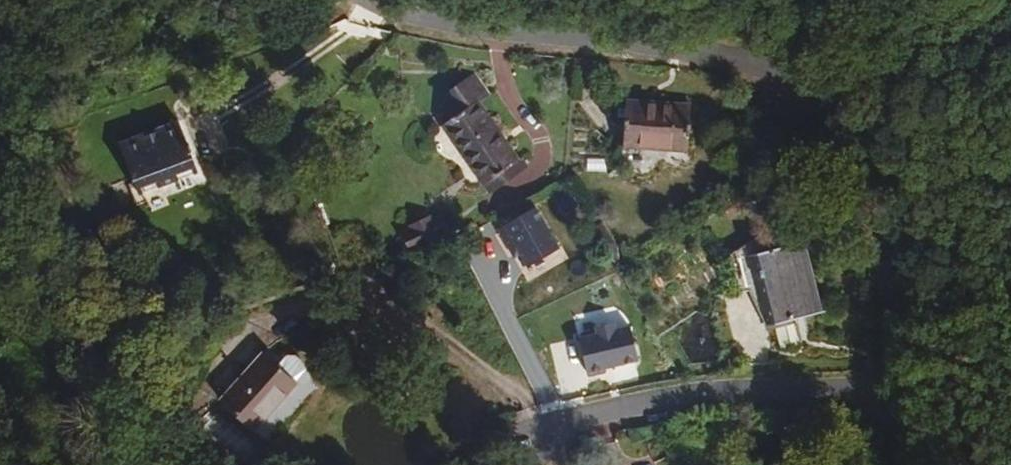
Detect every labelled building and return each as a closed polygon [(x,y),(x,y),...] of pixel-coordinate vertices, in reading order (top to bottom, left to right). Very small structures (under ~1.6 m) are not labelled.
[(491,101),(480,86),(472,75),(443,95),(450,106),(461,122),(480,109),(491,101)] [(689,151),(690,99),(625,94),(625,102),(622,147),(689,151)] [(521,168),(480,109),(461,122),(446,132),(487,191),(521,168)] [(195,156),(178,111),(118,134),(135,179),(193,157),(195,156)] [(414,227),(418,235),(404,242),(411,254),(454,233),(447,220),(433,227),(429,219),(414,227)] [(818,241),(812,219),(778,228),(731,259),(740,297),(750,296),(766,331),(771,330),(752,258),(800,246),(818,241)] [(819,317),(800,246),(752,258),(771,330),(776,328),(796,323),(819,317)] [(267,326),(282,339),(289,331),(274,318),(267,326)] [(626,320),(573,331),(581,373),(634,363),(626,320)] [(802,346),(796,323),(776,328),(782,351),(802,346)] [(249,423),(296,379),(279,360),(267,347),(220,391),(249,423)] [(309,368),(291,349),(279,360),(296,379),(309,368)]
